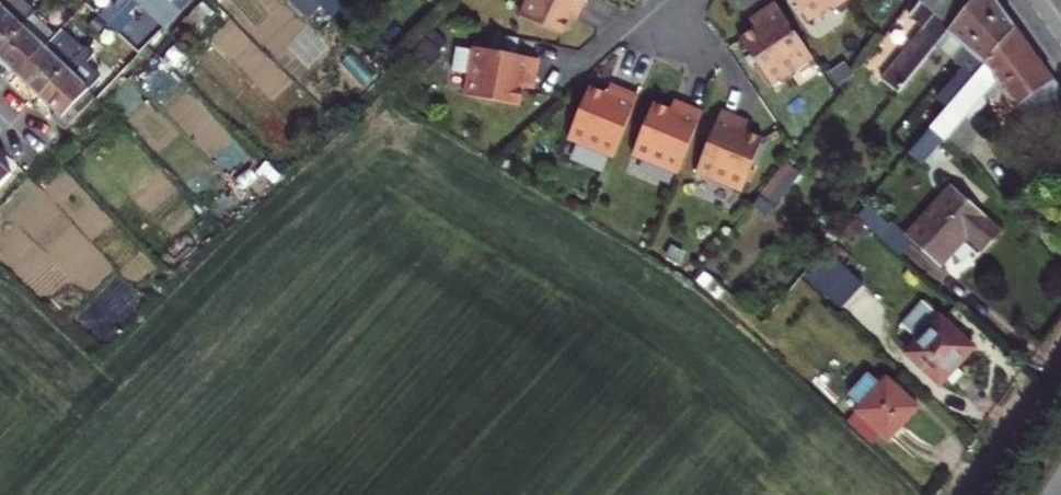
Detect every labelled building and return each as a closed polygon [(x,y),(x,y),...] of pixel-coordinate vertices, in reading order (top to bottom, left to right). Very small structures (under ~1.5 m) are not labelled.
[(0,4),(0,41),(3,44),(41,4),(45,0),(4,0),(0,4)] [(113,16),(127,2),(124,0),(116,0),(106,10),(113,16)] [(128,1),(127,2),(113,16),(117,20),(136,0),(129,0),(128,1)] [(159,14),(172,0),(145,0),(159,14)] [(192,0),(172,0),(159,14),(169,24),(192,0)] [(587,0),(527,0),(518,18),(528,22),(539,27),(563,38),(572,17),(579,20),(587,0)] [(836,12),(853,0),(798,0),(813,23),(834,9),(836,12)] [(936,46),(974,0),(921,0),(918,3),(923,6),(913,19),(926,30),(885,79),(900,91),(936,46)] [(974,78),(1020,25),(1001,0),(974,0),(936,46),(974,78)] [(25,65),(64,25),(41,4),(3,44),(25,65)] [(772,90),(814,61),(779,8),(752,26),(756,32),(741,43),(772,90)] [(71,17),(64,25),(25,65),(48,86),(93,38),(71,17)] [(539,27),(528,22),(522,34),(533,39),(539,27)] [(934,126),(949,139),(968,157),(986,136),(970,121),(984,105),(985,96),(987,94),(994,100),(1009,85),(1030,113),(1060,90),(1060,78),(1020,25),(974,78),(934,126)] [(105,40),(98,33),(93,38),(48,86),(66,103),(61,108),(66,112),(95,82),(111,64),(96,49),(105,40)] [(493,35),(490,51),(516,56),(520,40),(493,35)] [(443,55),(425,39),(406,61),(424,77),(443,55)] [(533,92),(539,60),(516,56),(490,51),(474,49),(474,51),(457,48),(454,66),(471,69),(465,98),(521,108),(523,91),(533,92)] [(71,118),(100,87),(95,82),(66,112),(71,118)] [(1030,113),(1035,120),(1060,101),(1060,90),(1030,113)] [(569,143),(614,163),(639,103),(611,92),(608,99),(590,92),(569,143)] [(677,179),(702,120),(674,108),(671,116),(653,109),(632,160),(677,179)] [(749,131),(721,119),(697,178),(742,197),(763,146),(746,138),(749,131)] [(930,162),(949,139),(934,126),(915,148),(930,162)] [(17,163),(0,147),(0,181),(17,163)] [(771,213),(804,170),(790,160),(757,202),(771,213)] [(987,249),(1004,231),(954,186),(910,235),(944,266),(972,235),(987,249)] [(883,234),(893,224),(872,205),(862,215),(883,234)] [(684,256),(672,249),(665,260),(677,267),(684,256)] [(846,307),(864,286),(830,257),(812,277),(846,307)] [(924,301),(902,326),(920,342),(911,352),(945,381),(978,343),(944,314),(942,317),(924,301)] [(884,381),(872,371),(850,396),(897,436),(924,405),(890,375),(884,381)] [(889,434),(895,438),(897,436),(850,396),(848,399),(860,409),(852,419),(881,444),(889,434)]
